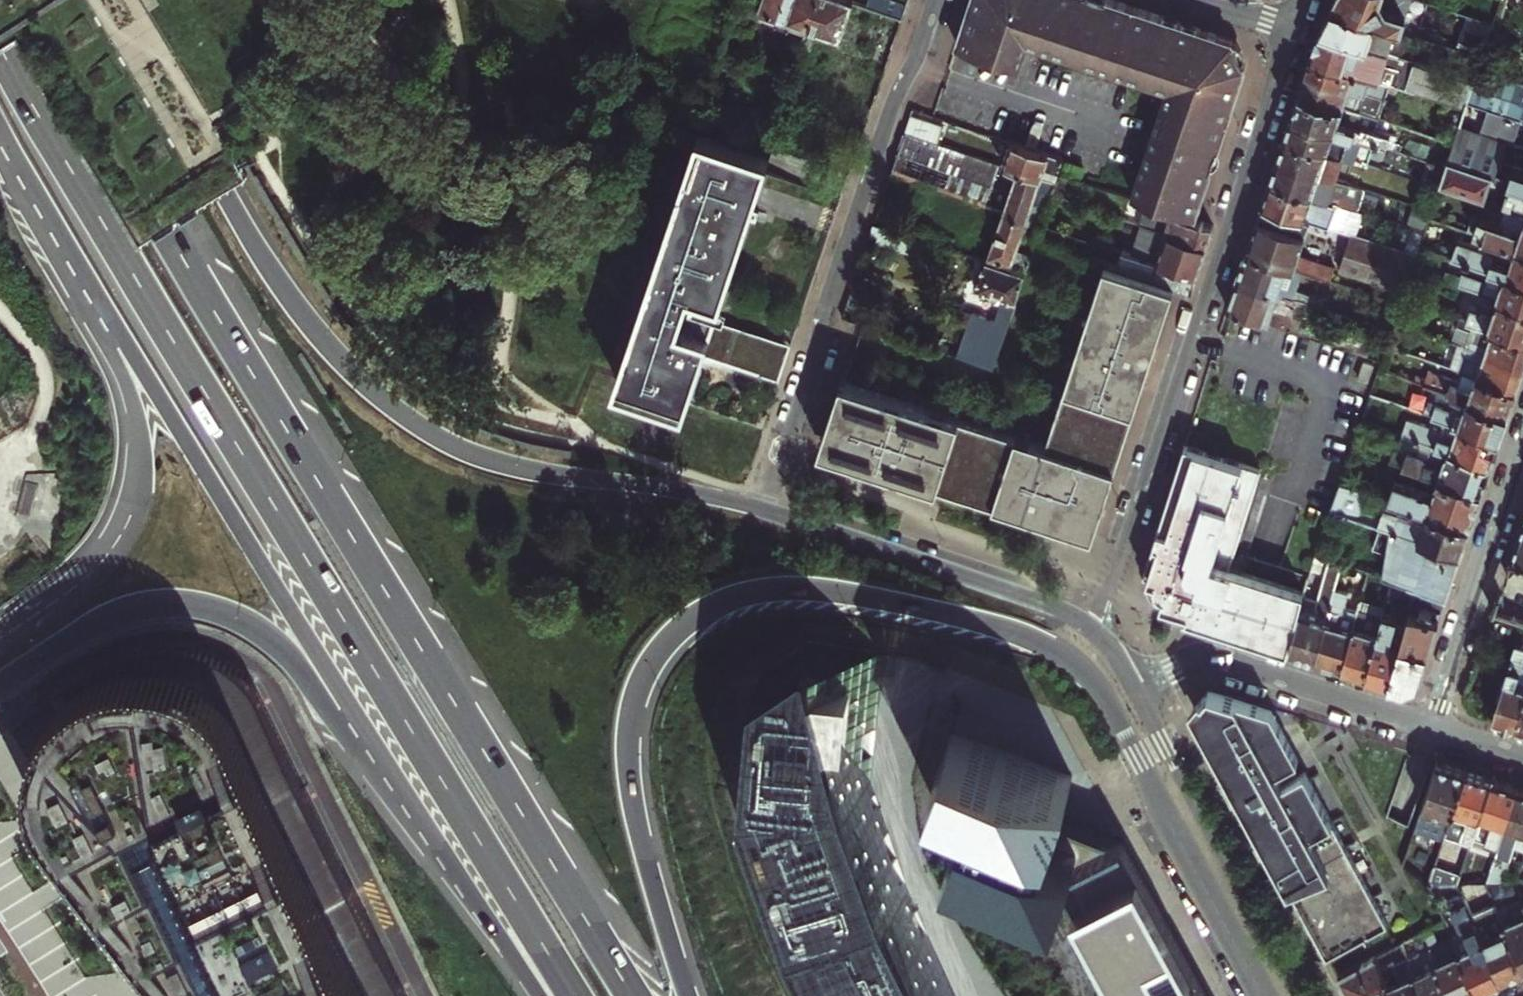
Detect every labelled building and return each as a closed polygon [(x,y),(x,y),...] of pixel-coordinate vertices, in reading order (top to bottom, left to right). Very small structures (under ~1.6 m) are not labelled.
[(805,35),(809,23),(817,0),(739,0),(735,11),(805,35)] [(840,34),(851,0),(817,0),(809,23),(840,34)] [(901,17),(903,11),(905,3),(896,0),(868,0),(866,5),(901,17)] [(956,44),(1019,64),(1027,41),(1166,88),(1131,194),(1194,215),(1245,64),(1232,38),(1116,0),(971,0),(956,44)] [(1332,7),(1401,29),(1410,0),(1336,0),(1332,7)] [(1327,17),(1321,29),(1398,54),(1406,31),(1401,29),(1332,7),(1327,17)] [(1464,108),(1467,101),(1474,79),(1450,71),(1398,54),(1321,29),(1317,41),(1311,58),(1390,84),(1464,108)] [(1474,79),(1478,68),(1482,55),(1458,47),(1450,71),(1474,79)] [(1306,72),(1300,91),(1378,117),(1390,84),(1311,58),(1306,72)] [(1478,68),(1474,79),(1467,101),(1488,108),(1521,119),(1522,120),(1522,83),(1478,68)] [(1378,117),(1300,91),(1296,102),(1292,115),(1360,137),(1387,146),(1391,133),(1375,128),(1378,117)] [(1521,119),(1488,108),(1480,131),(1508,141),(1513,143),(1521,119)] [(1353,159),(1360,137),(1292,115),(1288,126),(1284,137),(1342,156),(1353,159)] [(905,131),(938,143),(943,127),(910,116),(907,124),(905,131)] [(1498,202),(1507,178),(1496,175),(1508,141),(1480,131),(1459,124),(1440,183),(1498,202)] [(723,133),(699,125),(651,282),(618,380),(690,403),(706,354),(780,378),(784,366),(792,341),(717,318),(725,293),(750,216),(756,218),(759,209),(753,206),(755,200),(766,163),(771,148),(723,133)] [(985,204),(998,162),(938,143),(905,131),(899,149),(891,172),(892,172),(930,185),(985,204)] [(1396,135),(1391,133),(1387,146),(1391,147),(1396,135)] [(1335,178),(1342,156),(1284,137),(1281,146),(1277,159),(1319,173),(1335,178)] [(1055,181),(1058,174),(1063,158),(1010,141),(1003,164),(1018,169),(1055,181)] [(1335,178),(1319,173),(1277,159),(1274,167),(1269,181),(1336,203),(1342,205),(1349,183),(1335,178)] [(1067,161),(1063,171),(1080,177),(1083,168),(1073,164),(1073,163),(1067,161)] [(1522,184),(1522,168),(1514,165),(1509,179),(1512,180),(1522,184)] [(1041,224),(1051,194),(1055,181),(1018,169),(1003,211),(1026,219),(1041,224)] [(885,191),(923,205),(930,185),(892,172),(888,183),(885,191)] [(1077,180),(1058,174),(1055,181),(1051,194),(1063,198),(1065,193),(1072,195),(1077,180)] [(1522,211),(1522,184),(1512,180),(1504,204),(1505,205),(1522,211)] [(1310,220),(1329,226),(1336,203),(1269,181),(1266,191),(1262,204),(1310,220)] [(1151,203),(1144,225),(1205,246),(1209,236),(1212,225),(1151,203)] [(1342,205),(1336,203),(1329,226),(1350,233),(1355,235),(1363,212),(1342,205)] [(1299,254),(1310,220),(1262,204),(1256,222),(1246,250),(1302,270),(1331,279),(1335,266),(1299,254)] [(1505,205),(1499,222),(1472,213),(1467,229),(1516,245),(1522,248),(1522,211),(1505,205)] [(989,255),(1012,263),(1026,268),(1036,239),(1021,234),(1026,219),(1003,211),(989,255)] [(1174,284),(1191,290),(1199,265),(1205,246),(1144,225),(1141,224),(1131,253),(1092,240),(1087,255),(1105,261),(1174,284)] [(1416,255),(1419,245),(1424,232),(1412,228),(1404,251),(1416,255)] [(1337,271),(1404,293),(1411,269),(1416,255),(1404,251),(1355,235),(1350,233),(1337,271)] [(1516,245),(1510,263),(1493,257),(1495,250),(1457,238),(1452,256),(1489,268),(1522,279),(1522,248),(1516,245)] [(1236,279),(1305,303),(1321,308),(1324,299),(1295,290),(1302,270),(1246,250),(1241,264),(1236,279)] [(957,355),(992,367),(1024,274),(1010,269),(984,260),(974,290),(1001,299),(995,319),(971,311),(957,355)] [(1152,351),(1174,284),(1105,261),(1045,444),(842,378),(820,446),(1092,536),(1152,351)] [(1010,269),(1024,274),(1026,268),(1012,263),(1010,269)] [(1522,306),(1522,279),(1489,268),(1485,281),(1462,273),(1461,276),(1430,265),(1427,274),(1481,292),(1522,306)] [(1232,291),(1227,308),(1354,352),(1359,340),(1292,316),(1296,305),(1304,307),(1305,303),(1236,279),(1232,291)] [(1522,338),(1522,306),(1481,292),(1477,306),(1471,304),(1466,319),(1522,338)] [(1391,332),(1394,320),(1400,303),(1387,299),(1379,328),(1391,332)] [(1466,319),(1458,316),(1455,326),(1471,331),(1466,346),(1486,353),(1485,355),(1503,360),(1504,357),(1522,363),(1522,338),(1466,319)] [(1471,331),(1455,326),(1451,340),(1458,343),(1466,346),(1471,331)] [(1354,352),(1367,356),(1371,344),(1359,340),(1354,352)] [(1458,369),(1466,346),(1458,343),(1450,367),(1458,369)] [(1486,353),(1466,346),(1458,369),(1462,371),(1515,389),(1521,372),(1522,366),(1522,363),(1504,357),(1503,360),(1485,355),(1486,353)] [(1357,377),(1367,381),(1373,364),(1364,361),(1357,377)] [(1512,397),(1515,389),(1462,371),(1459,380),(1428,371),(1425,379),(1406,373),(1405,377),(1431,386),(1508,412),(1512,397)] [(1444,419),(1499,437),(1505,421),(1508,412),(1431,386),(1423,412),(1444,419)] [(1496,446),(1499,437),(1444,419),(1439,435),(1437,428),(1407,418),(1402,435),(1421,441),(1490,464),(1496,446)] [(1437,477),(1481,491),(1487,474),(1490,464),(1421,441),(1416,455),(1406,451),(1406,452),(1393,448),(1390,461),(1437,477)] [(1234,553),(1260,469),(1184,445),(1153,542),(1158,544),(1147,579),(1157,581),(1161,579),(1165,585),(1168,590),(1164,593),(1160,604),(1187,612),(1186,617),(1287,649),(1302,596),(1308,576),(1234,553)] [(1412,505),(1470,525),(1477,503),(1481,491),(1437,477),(1433,493),(1394,480),(1388,497),(1412,505)] [(1358,515),(1368,490),(1340,480),(1331,506),(1358,515)] [(1465,538),(1470,525),(1412,505),(1409,517),(1382,508),(1378,522),(1461,551),(1465,538)] [(1391,579),(1415,586),(1446,596),(1455,569),(1461,551),(1378,522),(1358,515),(1331,506),(1315,554),(1328,558),(1341,562),(1348,565),(1391,579)] [(1517,541),(1511,557),(1522,561),(1522,522),(1517,541)] [(1315,554),(1310,570),(1324,574),(1328,558),(1315,554)] [(1338,571),(1341,562),(1328,558),(1324,574),(1317,600),(1313,611),(1299,607),(1287,649),(1306,655),(1314,658),(1334,588),(1338,571)] [(1341,562),(1338,571),(1345,574),(1348,565),(1341,562)] [(1391,579),(1388,592),(1412,599),(1415,586),(1391,579)] [(1432,637),(1446,596),(1415,586),(1412,599),(1406,620),(1388,683),(1403,687),(1417,681),(1432,637)] [(1348,592),(1334,588),(1314,658),(1325,662),(1341,667),(1356,612),(1343,608),(1348,592)] [(1302,596),(1299,607),(1313,611),(1317,600),(1302,596)] [(1359,600),(1356,612),(1341,667),(1357,672),(1365,675),(1376,633),(1382,613),(1384,607),(1359,600)] [(1380,680),(1388,683),(1406,620),(1382,613),(1376,633),(1365,675),(1380,680)] [(1516,724),(1522,701),(1522,644),(1516,642),(1492,716),(1506,721),(1516,724)] [(11,731),(78,842),(168,987),(173,995),(404,995),(374,932),(346,877),(325,837),(282,749),(256,693),(249,684),(235,670),(216,659),(200,652),(178,647),(152,649),(131,654),(110,663),(55,696),(11,731)] [(894,660),(805,648),(757,682),(756,694),(748,693),(745,723),(753,723),(747,801),(794,939),(821,995),(955,995),(911,897),(873,787),(875,680),(891,682),(894,660)] [(1200,680),(1193,707),(1209,687),(1271,707),(1268,702),(1200,680)] [(1271,707),(1209,687),(1193,707),(1308,919),(1327,954),(1387,921),(1313,784),(1305,769),(1295,775),(1288,762),(1298,757),(1271,707)] [(1068,778),(952,732),(940,762),(985,780),(977,801),(971,798),(953,841),(1063,888),(1121,995),(1200,995),(1119,843),(1054,816),(1068,778)] [(1413,831),(1443,841),(1445,835),(1466,770),(1458,767),(1437,761),(1413,831)] [(1479,774),(1466,770),(1445,835),(1471,843),(1473,837),(1492,779),(1479,774)] [(1506,783),(1492,779),(1473,837),(1499,845),(1518,787),(1506,783)] [(1488,881),(1502,880),(1512,846),(1522,850),(1522,788),(1518,787),(1499,845),(1488,881)] [(1461,873),(1436,865),(1429,885),(1458,883),(1461,873)] [(1454,939),(1477,990),(1490,984),(1501,979),(1471,912),(1462,893),(1447,899),(1460,926),(1466,929),(1468,933),(1454,939)] [(1498,910),(1522,965),(1522,898),(1498,910)] [(1471,912),(1501,979),(1515,973),(1522,969),(1522,965),(1498,910),(1495,903),(1471,912)] [(1452,995),(1465,995),(1467,995),(1477,990),(1454,939),(1452,936),(1437,943),(1430,926),(1422,930),(1452,995)] [(1408,959),(1425,995),(1452,995),(1422,930),(1411,936),(1419,954),(1408,959)] [(1387,948),(1375,955),(1393,995),(1425,995),(1408,959),(1395,965),(1387,948)] [(1375,955),(1338,974),(1349,995),(1393,995),(1375,955)]
